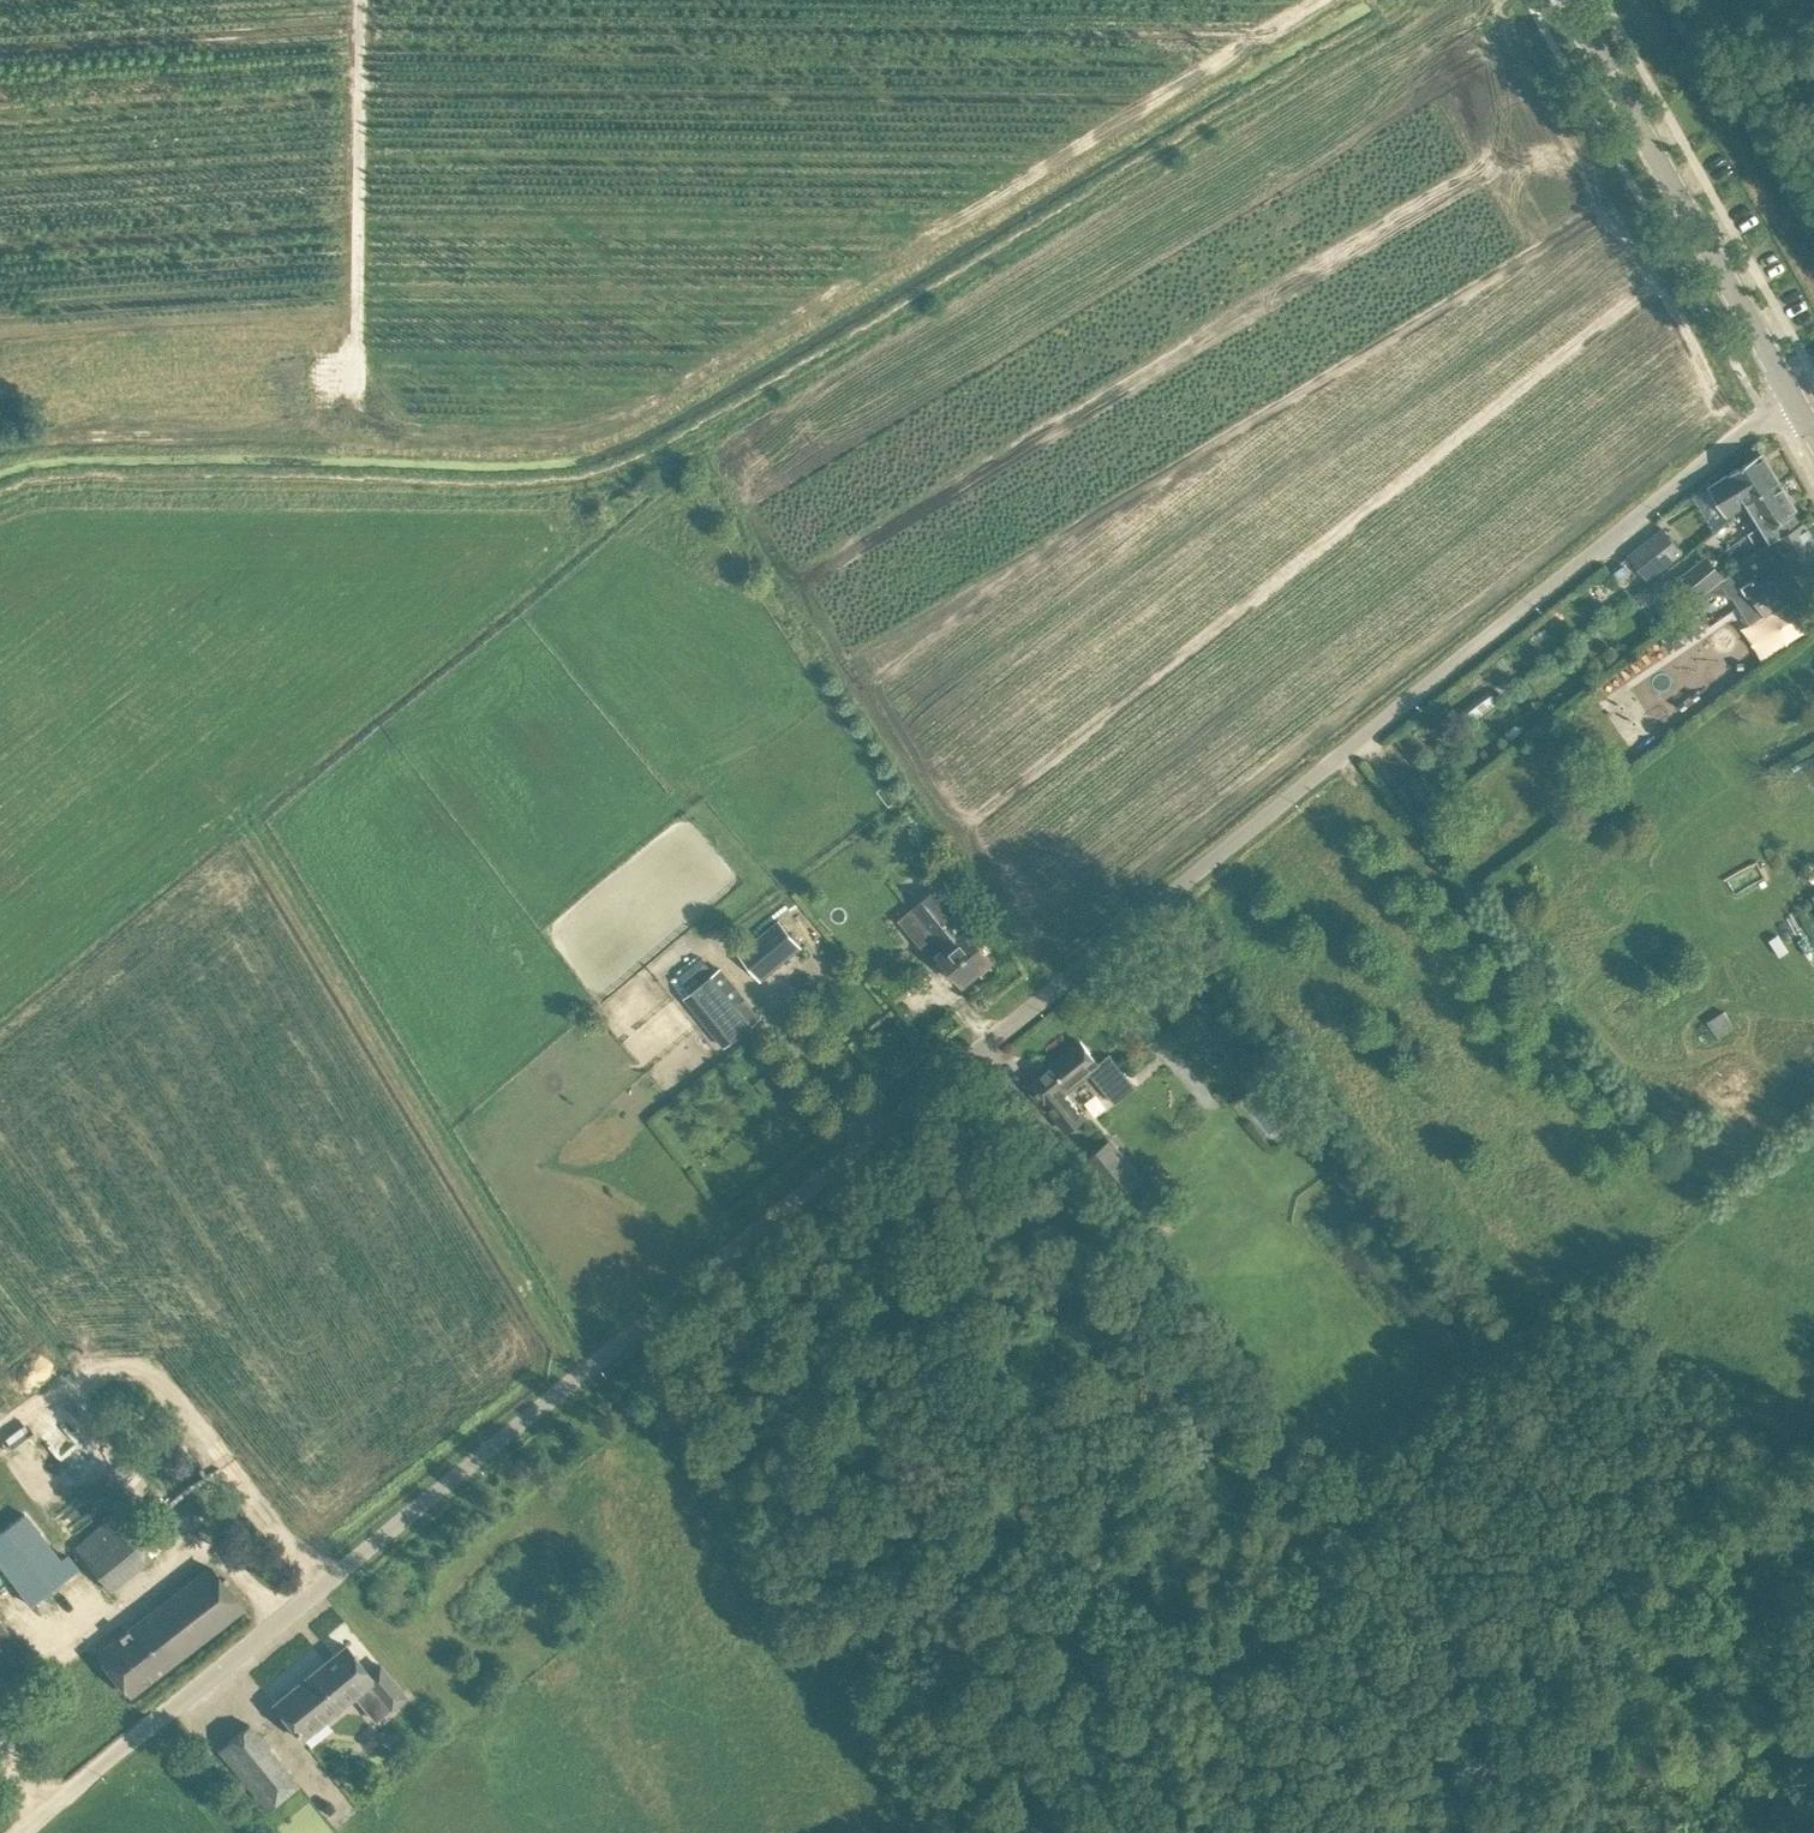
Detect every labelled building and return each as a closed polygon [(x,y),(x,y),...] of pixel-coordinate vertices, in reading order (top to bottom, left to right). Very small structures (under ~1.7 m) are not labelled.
[(1709,485),(1726,514),(1750,499),(1749,498),(1761,491),(1762,492),(1767,489),(1768,490),(1781,482),(1762,451),(1709,485)] [(1760,549),(1775,537),(1803,520),(1781,482),(1768,490),(1767,489),(1762,492),(1761,491),(1749,498),(1750,499),(1764,522),(1749,532),(1760,549)] [(1806,587),(1802,580),(1813,573),(1813,538),(1803,520),(1775,537),(1760,549),(1726,576),(1693,602),(1696,607),(1714,593),(1733,596),(1749,622),(1806,587)] [(1663,528),(1630,554),(1649,577),(1681,551),(1663,528)] [(1693,602),(1726,576),(1709,554),(1675,579),(1693,602)] [(938,953),(963,983),(993,958),(969,928),(967,930),(934,889),(914,907),(947,946),(938,953)] [(739,952),(761,979),(801,946),(779,919),(739,952)] [(725,1046),(760,1016),(721,967),(685,997),(725,1046)] [(1099,1062),(1080,1039),(1027,1083),(1047,1107),(1048,1106),(1068,1130),(1085,1116),(1065,1092),(1091,1071),(1109,1093),(1130,1076),(1110,1052),(1099,1062)] [(1111,1137),(1083,1159),(1116,1202),(1144,1180),(1111,1137)] [(0,1520),(0,1575),(26,1606),(75,1565),(64,1551),(56,1557),(14,1508),(0,1520)] [(151,1555),(120,1515),(79,1548),(110,1587),(151,1555)] [(240,1604),(211,1566),(98,1652),(129,1693),(242,1606),(241,1604),(240,1604)] [(405,1695),(380,1663),(369,1672),(346,1644),(273,1703),(302,1738),(370,1682),(390,1707),(405,1695)] [(298,1783),(260,1737),(249,1723),(218,1749),(267,1809),(298,1783)]
